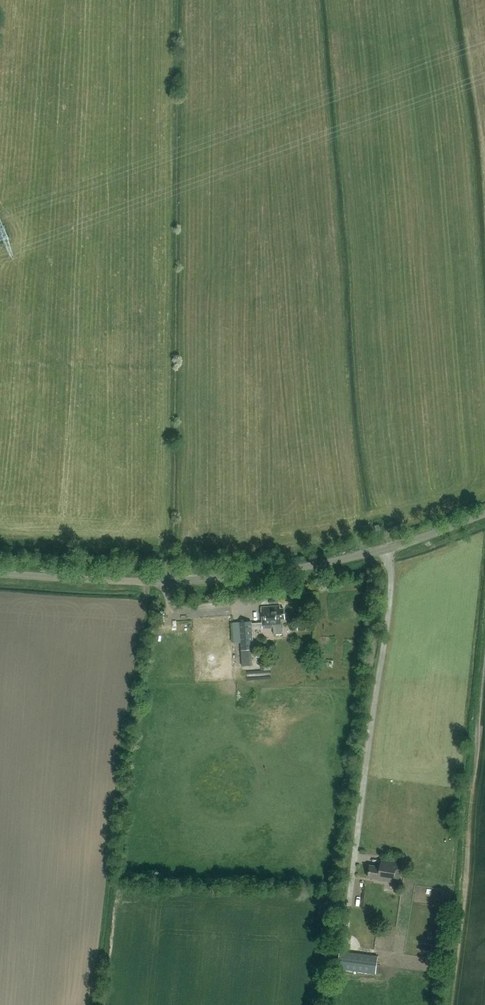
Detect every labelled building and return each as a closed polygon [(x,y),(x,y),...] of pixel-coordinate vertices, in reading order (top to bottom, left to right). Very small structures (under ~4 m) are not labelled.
[(262,606),(263,628),(274,627),(274,634),(282,633),(281,618),(285,618),(284,608),(280,608),(280,605),(262,606)] [(252,621),(239,621),(240,650),(252,649),(253,649),(252,621)] [(252,649),(240,650),(241,666),(253,665),(252,649)] [(378,878),(378,879),(398,882),(401,863),(381,860),(380,866),(369,865),(368,877),(378,878)] [(367,973),(370,955),(347,952),(345,969),(367,973)]
